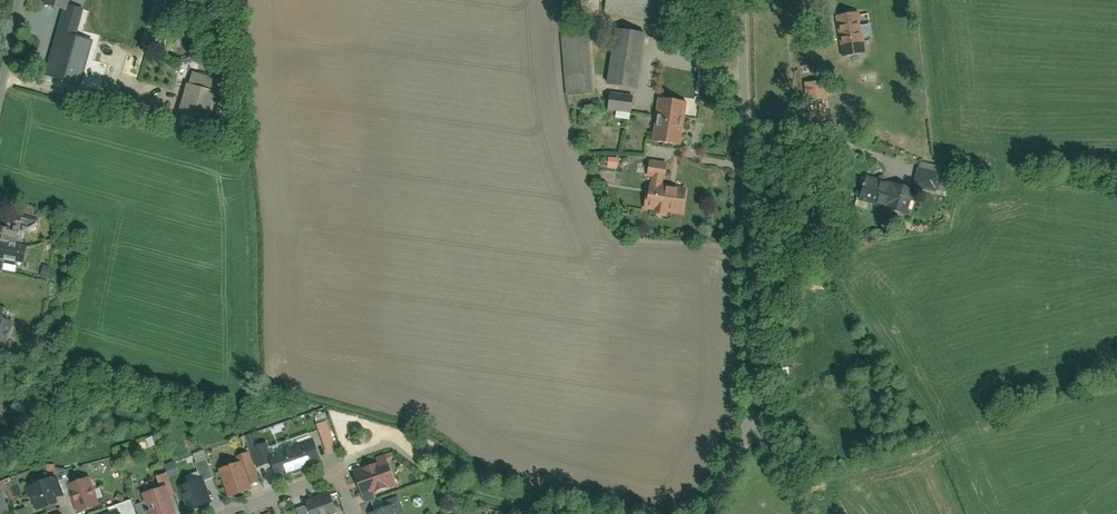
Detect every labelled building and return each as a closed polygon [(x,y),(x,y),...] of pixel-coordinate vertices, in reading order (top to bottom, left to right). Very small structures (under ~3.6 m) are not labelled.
[(45,5),(67,11),(68,6),(70,0),(47,0),(45,5)] [(607,11),(660,18),(663,0),(609,0),(607,11)] [(67,11),(61,32),(74,35),(81,10),(68,6),(67,11)] [(859,12),(837,15),(844,56),(866,52),(859,12)] [(647,33),(618,29),(610,81),(639,86),(647,33)] [(74,35),(61,32),(53,62),(79,69),(87,39),(74,35)] [(595,91),(589,34),(564,36),(570,94),(595,91)] [(109,67),(92,63),(86,84),(103,89),(109,67)] [(193,73),(190,85),(217,92),(220,80),(193,73)] [(822,97),(821,81),(804,82),(806,98),(822,97)] [(217,92),(190,85),(182,113),(209,120),(217,92)] [(635,94),(613,91),(611,108),(633,111),(635,94)] [(688,101),(660,97),(654,140),(682,144),(688,101)] [(619,157),(610,156),(609,165),(618,166),(619,157)] [(668,162),(652,160),(649,176),(653,176),(665,178),(668,162)] [(944,167),(922,162),(917,186),(939,191),(944,167)] [(649,183),(646,208),(656,209),(656,213),(670,215),(670,211),(685,213),(689,188),(664,185),(665,178),(653,176),(652,183),(649,183)] [(893,186),(866,178),(860,198),(886,206),(886,208),(904,214),(912,190),(894,184),(893,186)] [(17,232),(0,228),(0,266),(8,268),(17,232)] [(4,351),(18,310),(0,304),(0,350),(4,351)] [(790,381),(789,366),(774,367),(775,382),(790,381)] [(14,400),(10,407),(23,413),(27,406),(14,400)] [(314,416),(317,423),(328,419),(325,412),(314,416)] [(326,421),(316,424),(326,454),(336,451),(326,421)] [(319,461),(310,437),(268,452),(265,442),(252,446),(253,451),(258,467),(271,463),(276,476),(319,461)] [(240,463),(219,469),(229,498),(250,491),(248,485),(262,480),(258,467),(253,451),(238,455),(240,463)] [(200,478),(179,485),(188,511),(210,503),(202,482),(213,478),(206,459),(195,463),(200,478)] [(359,469),(368,495),(397,485),(388,459),(359,469)] [(141,495),(149,513),(176,513),(169,495),(174,493),(166,472),(154,477),(159,488),(141,495)] [(30,485),(37,508),(57,501),(49,479),(30,485)] [(86,479),(70,484),(79,513),(95,508),(86,479)] [(313,513),(338,513),(329,492),(308,501),(313,513)] [(2,496),(0,496),(0,513),(9,513),(2,496)]
